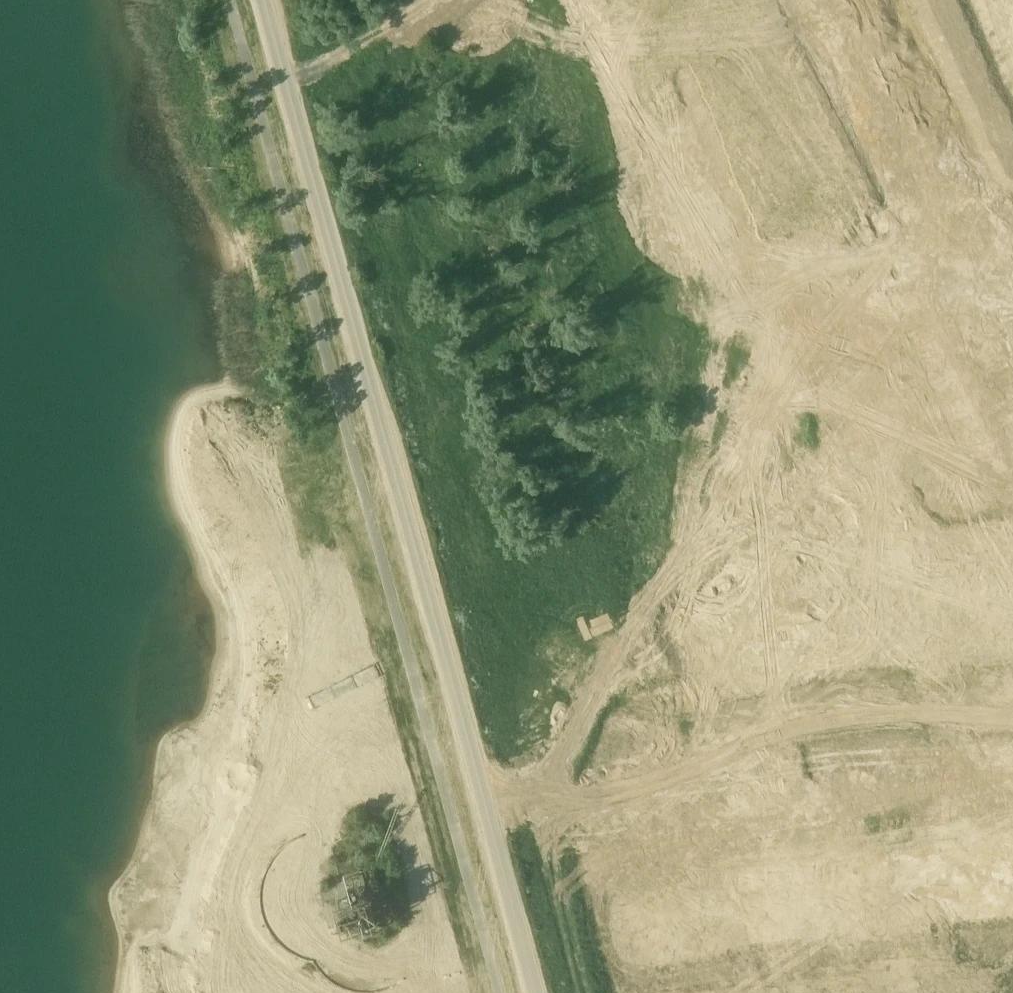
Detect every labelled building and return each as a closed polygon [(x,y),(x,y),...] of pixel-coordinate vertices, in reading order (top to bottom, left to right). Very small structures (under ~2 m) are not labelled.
[(333,895),(337,912),(356,907),(358,915),(374,911),(366,877),(353,880),(355,890),(333,895)]
